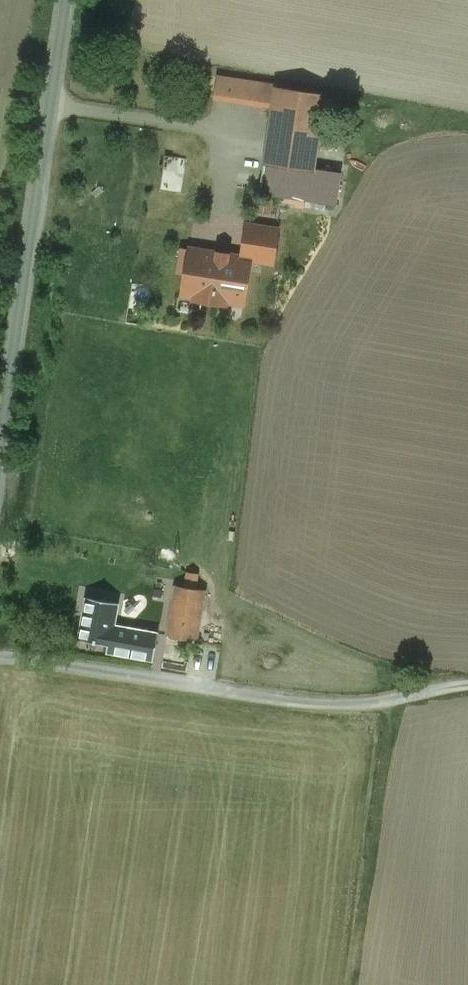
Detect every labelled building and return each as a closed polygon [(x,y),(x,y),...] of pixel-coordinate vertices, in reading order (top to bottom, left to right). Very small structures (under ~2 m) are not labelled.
[(270,84),(218,76),(215,94),(267,102),(270,84)] [(325,95),(276,88),(265,161),(286,164),(314,169),(325,95)] [(188,189),(188,155),(168,155),(168,189),(188,189)] [(286,164),(265,161),(260,191),(281,194),(286,164)] [(314,169),(286,164),(281,194),(337,203),(342,173),(314,169)] [(274,201),(259,199),(257,209),(272,212),(274,201)] [(304,200),(297,199),(296,206),(303,207),(304,200)] [(278,229),(247,224),(242,256),(251,258),(251,259),(273,263),(278,229)] [(242,256),(190,248),(182,295),(195,297),(194,299),(226,304),(227,302),(244,304),(251,259),(251,258),(242,256)] [(205,590),(177,585),(168,636),(196,640),(205,590)] [(119,603),(87,597),(79,639),(109,645),(108,651),(128,655),(133,628),(115,625),(119,603)] [(158,633),(133,628),(128,655),(153,660),(158,633)]
